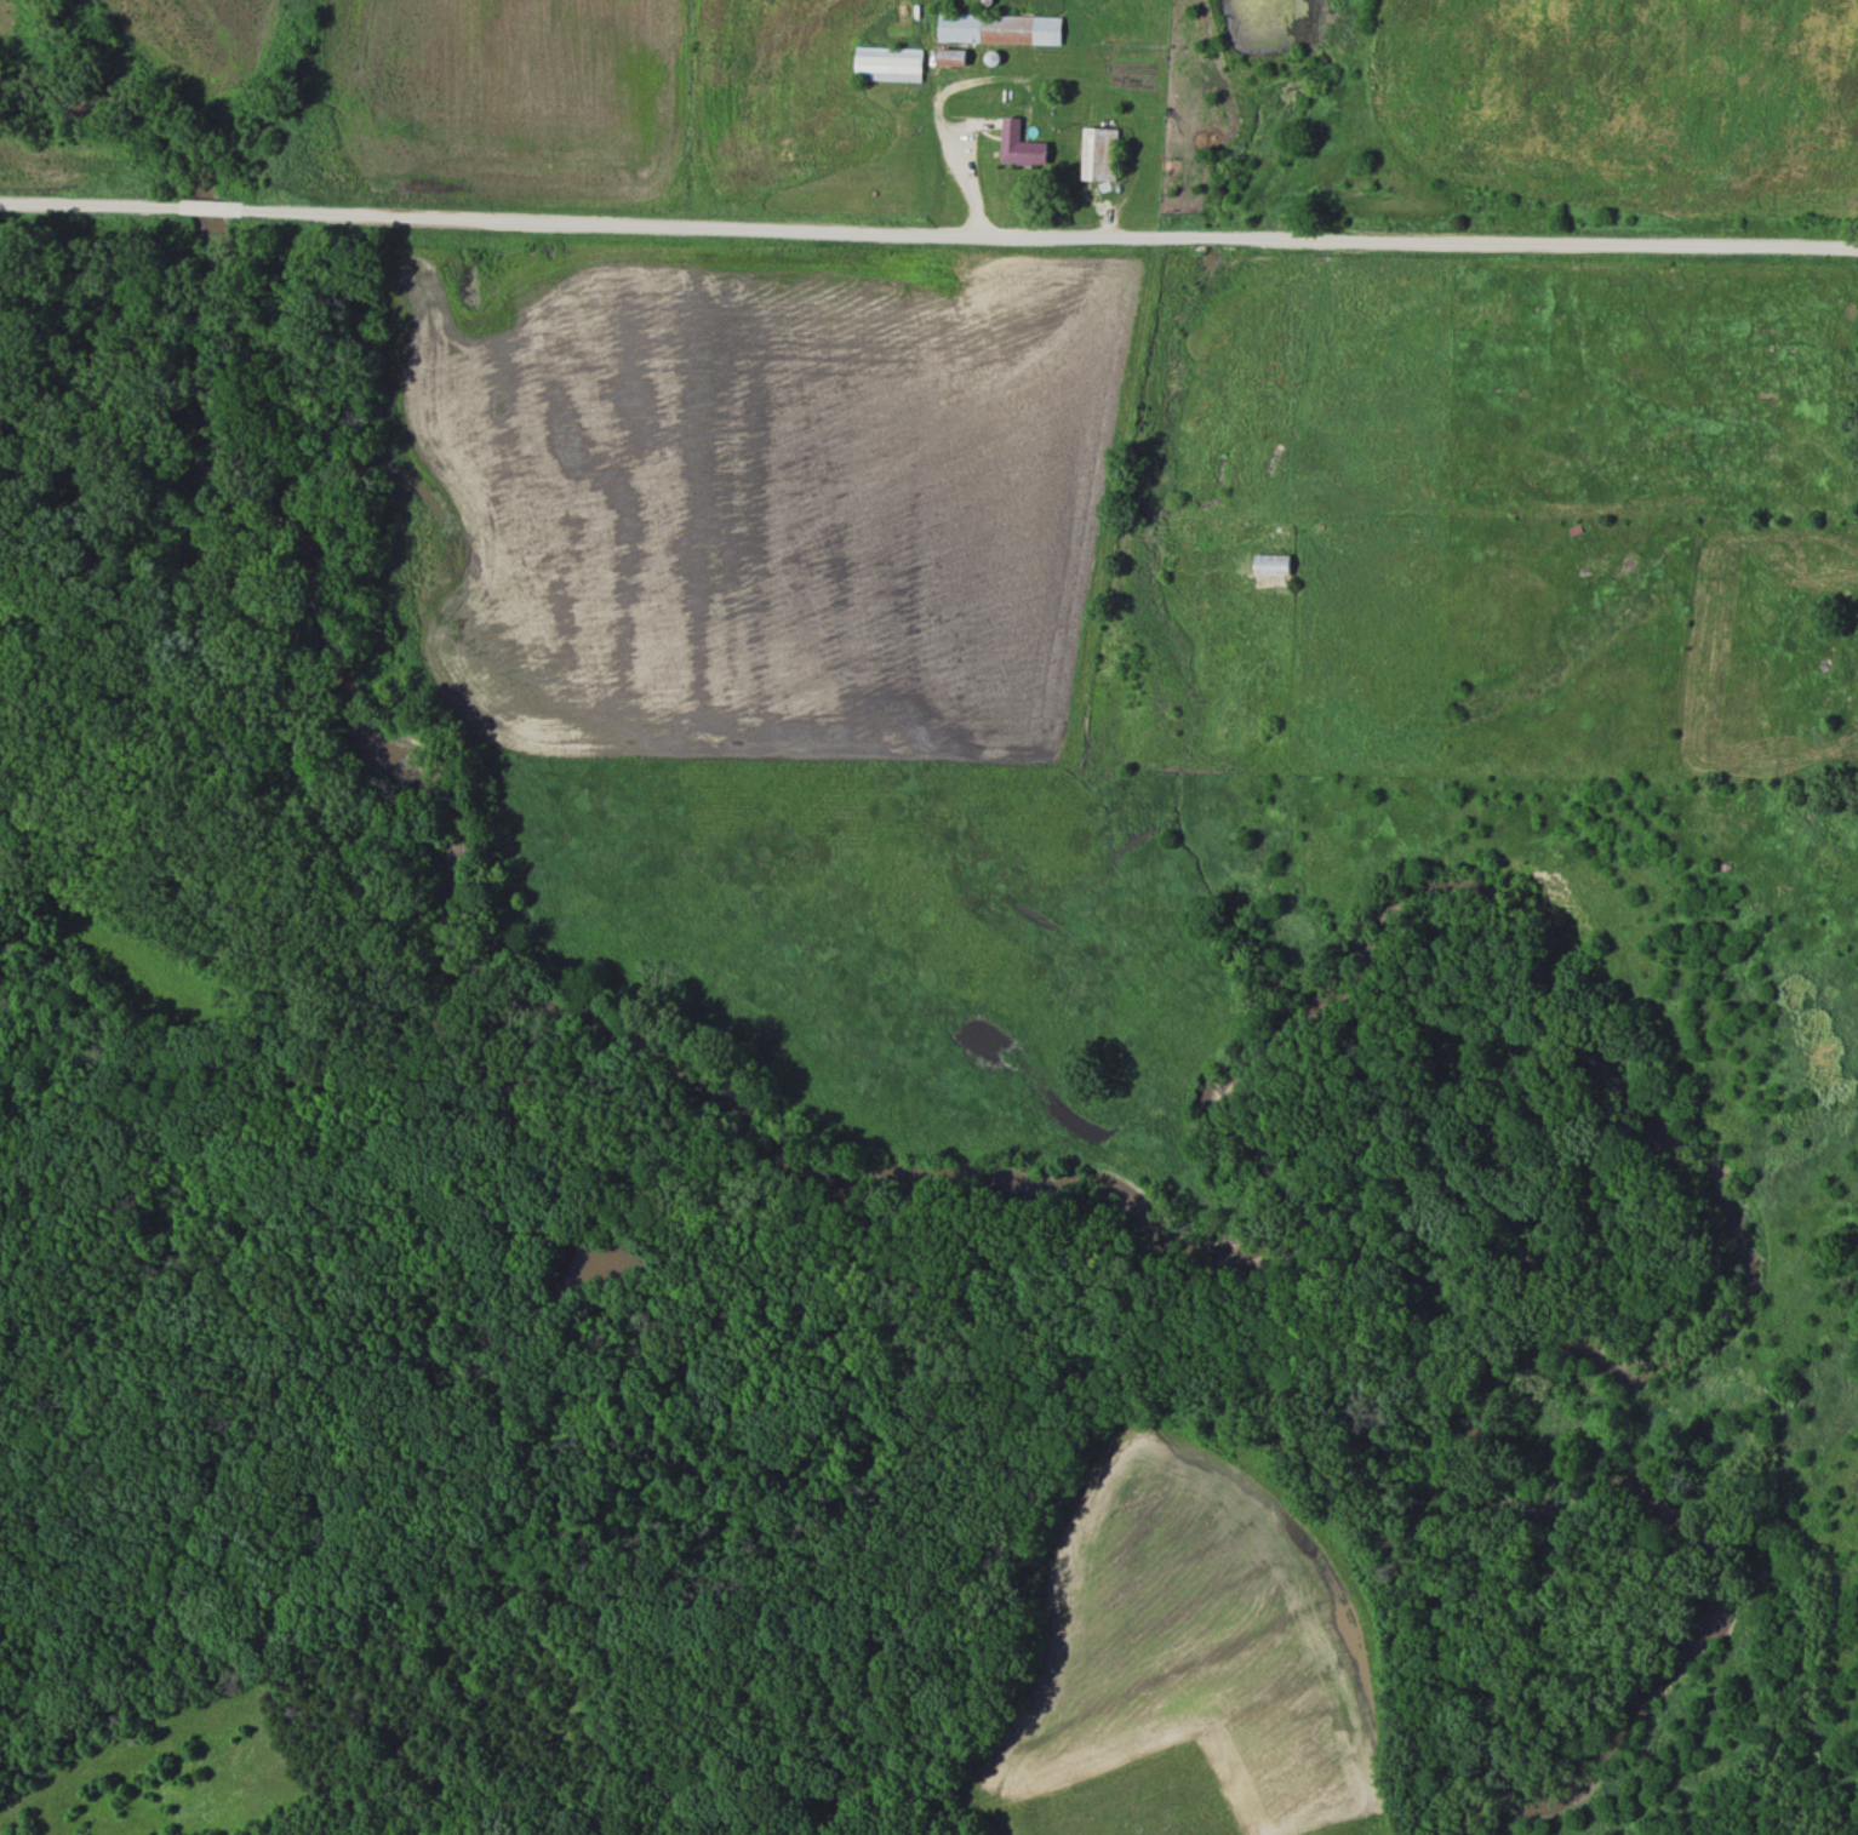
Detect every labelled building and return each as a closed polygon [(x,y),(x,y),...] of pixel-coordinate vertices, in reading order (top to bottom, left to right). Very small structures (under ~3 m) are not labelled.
[(938,45),(1062,46),(1062,18),(938,16),(938,45)] [(924,50),(856,48),(855,82),(923,84),(924,50)] [(1047,144),(1020,143),(1021,119),(1002,119),(1001,166),(1046,167),(1047,144)] [(1119,182),(1119,129),(1082,129),(1082,182),(1119,182)]
